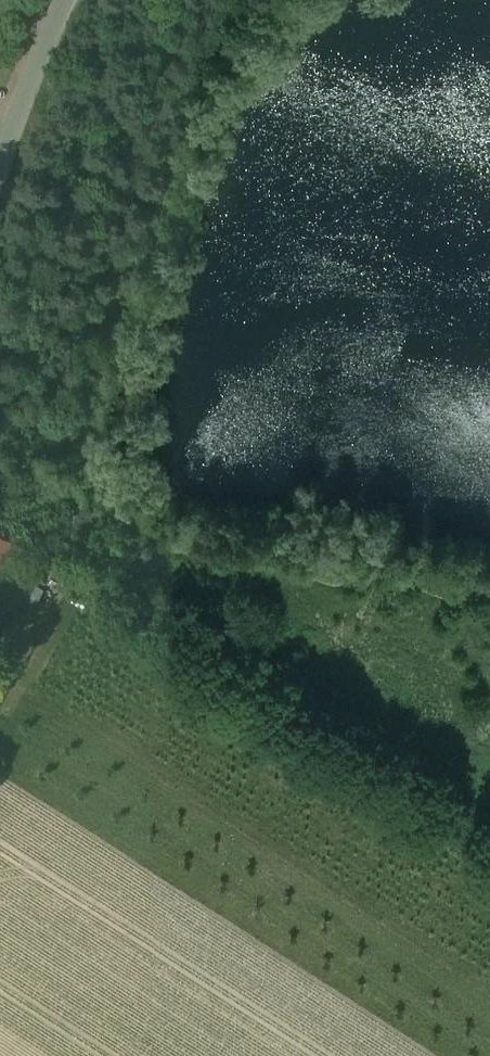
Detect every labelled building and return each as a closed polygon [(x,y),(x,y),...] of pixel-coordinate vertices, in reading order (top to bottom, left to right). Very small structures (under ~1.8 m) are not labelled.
[(0,534),(0,561),(20,543),(0,534)]
